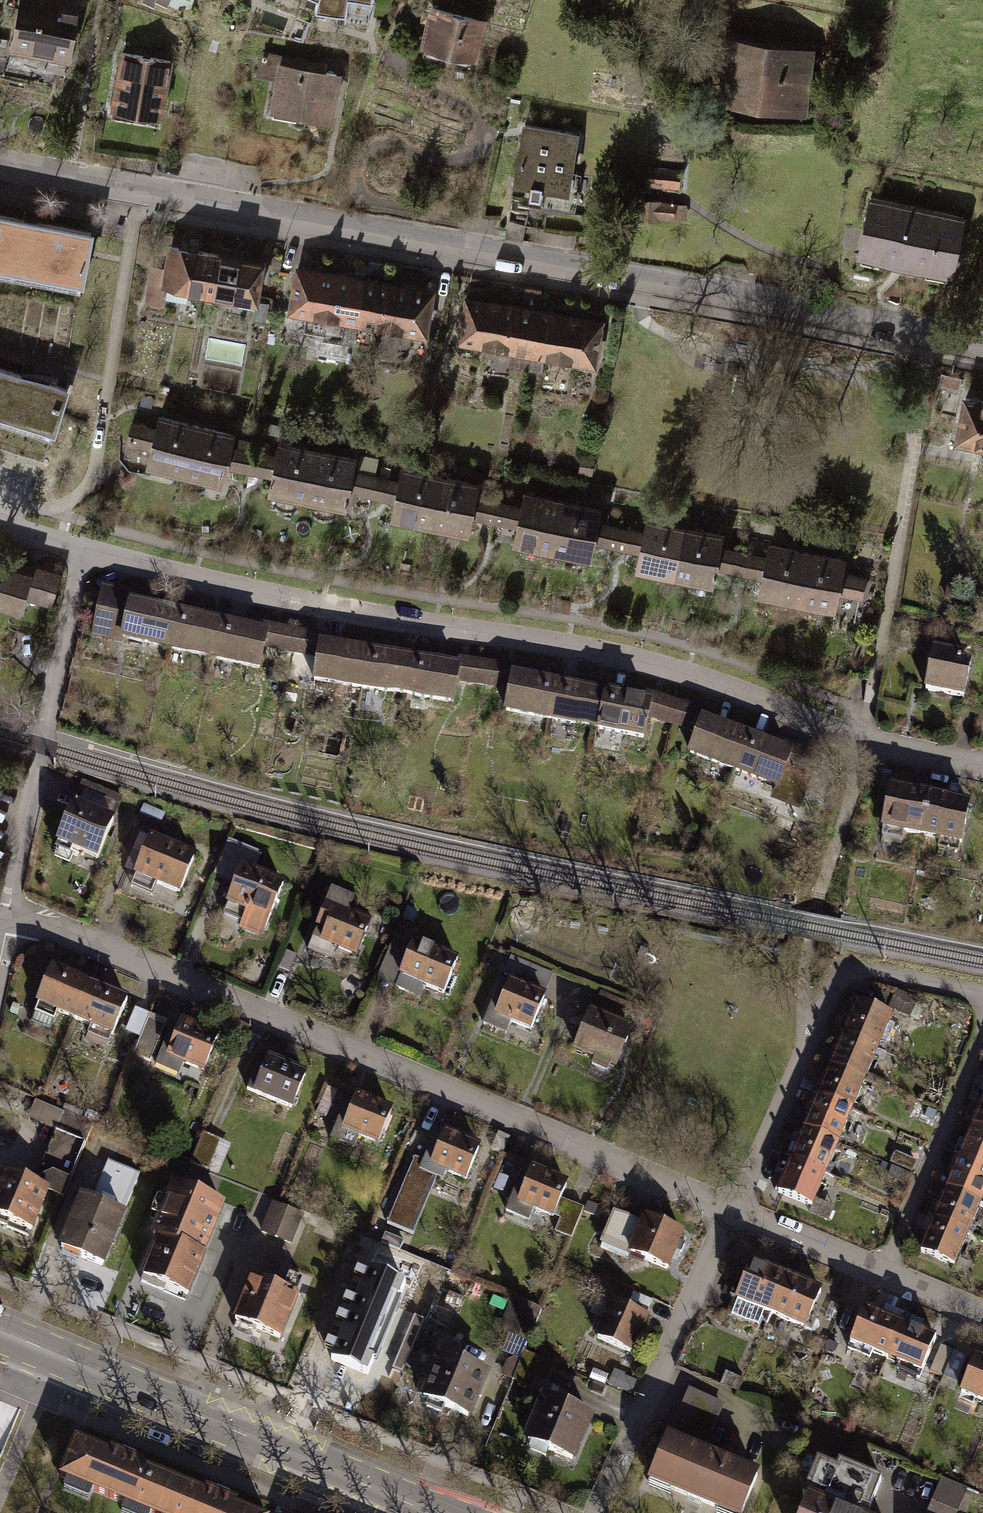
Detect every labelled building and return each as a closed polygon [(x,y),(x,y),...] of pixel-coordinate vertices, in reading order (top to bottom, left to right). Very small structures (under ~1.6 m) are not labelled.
[(64,0),(26,0),(14,53),(71,66),(82,16),(69,13),(72,2),(64,0)] [(320,7),(347,12),(350,0),(322,0),(320,7)] [(493,14),(432,1),(423,44),(484,56),(493,14)] [(249,11),(237,6),(233,18),(245,23),(249,11)] [(729,46),(723,86),(801,98),(805,77),(797,76),(800,57),(779,54),(780,46),(744,40),(743,48),(729,46)] [(124,52),(114,116),(168,125),(178,61),(124,52)] [(280,77),(273,116),(295,120),(297,113),(328,118),(337,74),(318,70),(319,63),(264,53),(258,73),(280,77)] [(67,75),(54,73),(52,83),(66,85),(67,75)] [(586,132),(530,124),(521,180),(539,183),(538,191),(551,193),(552,185),(577,189),(586,132)] [(652,167),(651,188),(684,189),(685,168),(652,167)] [(866,252),(961,269),(971,214),(877,196),(866,252)] [(692,205),(653,199),(650,213),(690,219),(692,205)] [(80,289),(90,232),(0,215),(0,274),(80,289)] [(529,222),(510,219),(507,238),(525,241),(529,222)] [(213,252),(172,245),(169,270),(154,267),(149,303),(165,305),(167,288),(206,294),(213,252)] [(273,262),(213,252),(206,294),(256,302),(253,322),(267,325),(270,304),(266,304),(273,262)] [(369,278),(299,267),(291,317),(326,323),(322,344),(357,349),(360,329),(369,278)] [(438,290),(369,278),(360,329),(430,340),(438,290)] [(541,307),(472,296),(463,346),(533,358),(541,307)] [(610,319),(541,307),(533,358),(602,369),(610,319)] [(50,437),(66,386),(0,366),(0,421),(50,437)] [(982,445),(982,396),(971,394),(961,440),(982,445)] [(202,422),(164,412),(159,430),(154,450),(150,466),(188,476),(202,422)] [(240,432),(202,422),(188,476),(226,486),(231,467),(237,446),(240,432)] [(154,450),(159,430),(135,423),(129,444),(154,450)] [(320,447),(281,439),(278,456),(273,478),(270,493),(309,501),(320,447)] [(278,456),(237,446),(231,467),(273,478),(278,456)] [(359,455),(320,447),(309,501),(348,509),(351,494),(355,471),(359,455)] [(443,474),(402,467),(400,480),(396,503),(393,521),(433,528),(443,474)] [(400,480),(355,471),(351,494),(396,503),(400,480)] [(480,481),(443,474),(433,528),(471,534),(473,520),(477,497),(480,481)] [(565,498),(525,491),(522,505),(518,528),(515,545),(556,552),(565,498)] [(522,505),(477,497),(473,520),(518,528),(522,505)] [(605,505),(565,498),(556,552),(596,559),(598,545),(602,524),(605,505)] [(687,524),(647,516),(644,531),(640,552),(636,570),(676,578),(687,524)] [(644,531),(602,524),(598,545),(640,552),(644,531)] [(725,532),(687,524),(676,578),(714,586),(719,569),(723,547),(725,532)] [(809,549),(769,541),(766,557),(762,579),(759,594),(799,602),(809,549)] [(766,557),(723,547),(719,569),(762,579),(766,557)] [(849,556),(809,549),(799,602),(838,609),(841,596),(845,573),(849,556)] [(0,563),(0,605),(26,613),(30,599),(51,606),(62,572),(40,565),(37,574),(0,563)] [(869,578),(845,573),(841,596),(865,601),(869,578)] [(93,635),(127,642),(135,602),(138,589),(105,582),(93,635)] [(962,587),(948,584),(945,601),(958,603),(962,587)] [(181,612),(135,602),(127,642),(172,652),(181,612)] [(203,617),(181,612),(172,652),(217,662),(226,622),(227,615),(204,610),(203,617)] [(249,627),(226,622),(217,662),(262,672),(267,651),(273,625),(251,620),(249,627)] [(322,636),(273,625),(267,651),(317,662),(320,643),(322,636)] [(370,651),(320,643),(317,662),(313,684),(364,692),(370,651)] [(392,654),(370,651),(364,692),(409,699),(416,658),(417,652),(393,648),(392,654)] [(923,692),(968,701),(976,664),(967,662),(968,655),(932,648),(923,692)] [(462,665),(416,658),(409,699),(455,707),(459,684),(462,665)] [(515,667),(463,658),(462,665),(459,684),(511,692),(515,667)] [(539,671),(515,667),(511,692),(506,715),(551,724),(559,683),(537,679),(539,671)] [(581,687),(559,683),(551,724),(597,732),(605,691),(606,685),(582,681),(581,687)] [(639,697),(605,691),(597,732),(647,741),(651,720),(656,693),(640,690),(639,697)] [(708,710),(656,693),(651,720),(697,735),(706,716),(708,710)] [(749,734),(706,716),(690,754),(734,772),(749,734)] [(790,751),(749,734),(734,772),(774,789),(790,751)] [(827,751),(795,738),(790,751),(774,789),(770,801),(801,813),(827,751)] [(82,782),(55,846),(81,857),(78,863),(103,873),(124,822),(114,818),(123,799),(82,782)] [(883,833),(924,841),(932,797),(891,789),(883,833)] [(924,841),(965,848),(973,804),(932,797),(924,841)] [(204,861),(153,838),(131,886),(182,909),(204,861)] [(215,876),(233,884),(243,859),(249,862),(253,852),(229,842),(215,876)] [(289,886),(244,868),(225,915),(246,924),(243,931),(266,941),(289,886)] [(359,903),(337,894),(314,949),(359,967),(377,925),(354,916),(359,903)] [(447,1004),(465,963),(428,947),(424,956),(415,952),(399,989),(423,1000),(426,995),(447,1004)] [(512,958),(507,971),(552,988),(557,975),(512,958)] [(95,985),(55,968),(39,1007),(40,1008),(34,1023),(54,1032),(61,1016),(79,1024),(95,985)] [(554,1000),(504,980),(485,1026),(507,1035),(505,1040),(526,1048),(528,1043),(536,1046),(554,1000)] [(136,1002),(95,985),(79,1024),(93,1029),(87,1042),(110,1051),(115,1039),(120,1040),(136,1002)] [(601,994),(596,1007),(630,1020),(635,1007),(601,994)] [(894,1019),(857,1003),(844,1035),(881,1050),(894,1019)] [(142,1040),(152,1015),(138,1010),(128,1034),(142,1040)] [(639,1029),(595,1012),(577,1055),(597,1063),(594,1071),(610,1078),(613,1070),(622,1073),(639,1029)] [(169,1022),(152,1015),(142,1040),(135,1058),(152,1064),(169,1022)] [(225,1039),(187,1023),(183,1032),(173,1028),(154,1072),(187,1085),(193,1072),(208,1079),(225,1039)] [(881,1050),(844,1035),(831,1067),(868,1082),(881,1050)] [(314,1077),(266,1058),(258,1076),(254,1074),(245,1096),(298,1117),(314,1077)] [(868,1082),(831,1067),(818,1098),(855,1113),(868,1082)] [(401,1111),(359,1094),(355,1103),(345,1099),(332,1130),(384,1151),(401,1111)] [(855,1113),(818,1098),(805,1130),(843,1145),(855,1113)] [(973,1126),(982,1131),(982,1101),(973,1126)] [(973,1126),(959,1158),(982,1168),(982,1131),(973,1126)] [(59,1128),(36,1185),(53,1192),(66,1197),(88,1139),(59,1128)] [(843,1145),(805,1130),(792,1161),(830,1176),(843,1145)] [(485,1151),(438,1131),(426,1162),(416,1158),(389,1224),(417,1236),(440,1180),(468,1192),(485,1151)] [(233,1146),(219,1140),(207,1172),(220,1177),(233,1146)] [(959,1158),(946,1189),(981,1204),(982,1198),(982,1168),(959,1158)] [(830,1176),(792,1161),(779,1193),(817,1208),(830,1176)] [(83,1198),(60,1257),(111,1277),(134,1219),(129,1217),(144,1179),(109,1166),(95,1203),(83,1198)] [(575,1185),(537,1169),(531,1185),(516,1179),(500,1217),(535,1231),(541,1215),(559,1222),(568,1201),(575,1185)] [(33,1241),(53,1192),(36,1185),(1,1172),(0,1175),(0,1228),(33,1241)] [(221,1204),(175,1185),(154,1234),(161,1237),(143,1281),(164,1290),(166,1286),(187,1295),(203,1255),(200,1254),(221,1204)] [(981,1204),(946,1189),(933,1221),(968,1235),(981,1204)] [(587,1209),(568,1201),(559,1222),(556,1231),(575,1239),(587,1209)] [(273,1203),(261,1235),(294,1247),(306,1215),(273,1203)] [(690,1237),(648,1219),(646,1225),(615,1212),(600,1248),(673,1278),(690,1237)] [(968,1235),(933,1221),(920,1252),(955,1267),(968,1235)] [(404,1250),(409,1240),(386,1230),(381,1241),(404,1250)] [(774,1317),(790,1275),(753,1261),(745,1283),(739,1280),(731,1301),(774,1317)] [(368,1269),(331,1360),(368,1375),(406,1284),(368,1269)] [(827,1290),(790,1275),(774,1317),(817,1334),(825,1313),(818,1311),(827,1290)] [(297,1297),(252,1279),(236,1320),(280,1338),(297,1297)] [(464,1299),(450,1293),(443,1309),(457,1315),(464,1299)] [(646,1318),(613,1303),(598,1339),(631,1353),(646,1318)] [(876,1354),(892,1360),(907,1324),(872,1310),(854,1352),(874,1360),(876,1354)] [(424,1317),(415,1313),(393,1367),(403,1371),(424,1317)] [(906,1372),(924,1380),(942,1339),(919,1330),(923,1322),(910,1317),(907,1324),(892,1360),(908,1367),(906,1372)] [(951,1379),(962,1353),(951,1348),(940,1375),(951,1379)] [(485,1373),(442,1356),(426,1398),(431,1400),(429,1407),(443,1413),(446,1406),(469,1415),(485,1373)] [(982,1400),(982,1357),(979,1356),(964,1392),(982,1400)] [(594,1369),(591,1376),(606,1382),(609,1375),(594,1369)] [(742,1378),(731,1374),(725,1389),(735,1393),(742,1378)] [(635,1381),(623,1376),(619,1388),(631,1393),(635,1381)] [(691,1389),(676,1425),(713,1441),(728,1405),(691,1389)] [(590,1417),(546,1399),(528,1442),(533,1444),(530,1450),(546,1456),(548,1450),(572,1460),(590,1417)] [(667,1438),(650,1480),(728,1512),(742,1512),(758,1476),(667,1438)] [(75,1485),(141,1512),(175,1512),(188,1481),(156,1467),(157,1463),(130,1452),(128,1456),(94,1441),(75,1485)] [(870,1509),(882,1479),(839,1462),(837,1467),(817,1459),(803,1494),(807,1496),(821,1502),(824,1495),(859,1509),(861,1505),(870,1509)] [(930,1512),(962,1512),(972,1489),(945,1478),(930,1512)] [(175,1512),(264,1512),(252,1508),(254,1504),(224,1491),(222,1495),(188,1481),(175,1512)] [(807,1496),(800,1512),(848,1512),(821,1502),(807,1496)]
